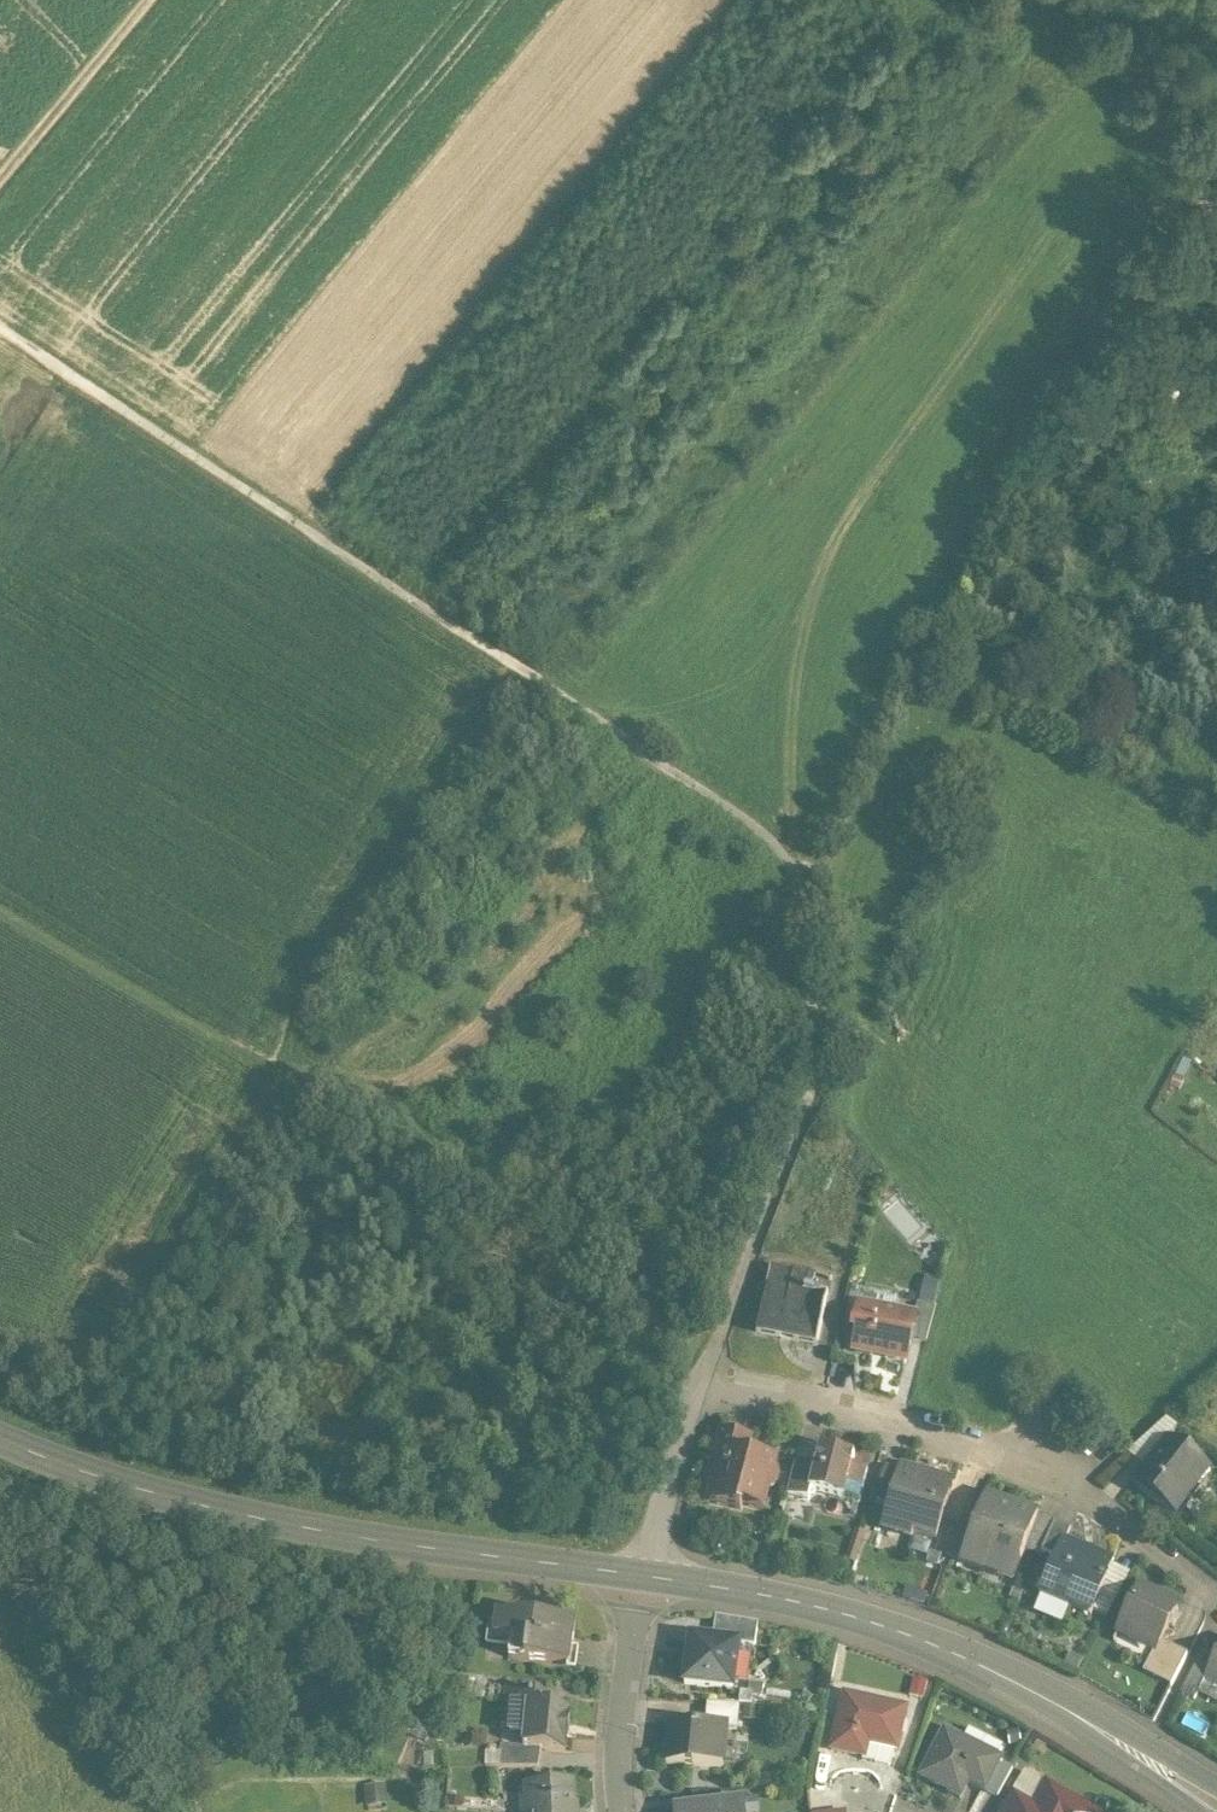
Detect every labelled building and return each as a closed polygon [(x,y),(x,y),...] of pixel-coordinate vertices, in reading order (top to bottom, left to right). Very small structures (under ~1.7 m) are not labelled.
[(815,1282),(769,1273),(755,1338),(817,1351),(819,1340),(827,1303),(811,1299),(815,1282)] [(848,1290),(830,1286),(827,1303),(819,1340),(837,1344),(848,1290)] [(934,1312),(918,1308),(915,1323),(913,1323),(909,1341),(926,1345),(934,1312)] [(913,1323),(860,1312),(854,1337),(860,1338),(856,1358),(904,1368),(909,1341),(913,1323)] [(1128,1451),(1147,1465),(1168,1438),(1155,1428),(1128,1451)] [(750,1442),(721,1435),(715,1464),(719,1465),(743,1471),(746,1458),(750,1442)] [(1208,1467),(1168,1438),(1147,1465),(1134,1484),(1171,1511),(1193,1482),(1195,1484),(1208,1467)] [(855,1461),(820,1452),(815,1471),(809,1495),(812,1496),(845,1504),(861,1508),(863,1495),(868,1475),(853,1471),(855,1461)] [(743,1471),(719,1465),(710,1504),(743,1511),(744,1507),(765,1512),(770,1494),(773,1493),(775,1491),(777,1489),(778,1485),(778,1482),(776,1480),(774,1477),(776,1465),(746,1458),(743,1471)] [(815,1471),(797,1466),(788,1499),(809,1505),(812,1496),(809,1495),(815,1471)] [(936,1483),(902,1471),(899,1480),(890,1508),(882,1532),(912,1542),(914,1535),(936,1543),(951,1499),(954,1488),(936,1483)] [(899,1480),(885,1475),(876,1504),(890,1508),(899,1480)] [(985,1498),(983,1504),(972,1533),(960,1564),(1013,1587),(1021,1563),(1025,1554),(1038,1518),(1015,1509),(985,1498)] [(1038,1518),(1025,1554),(1038,1559),(1041,1555),(1054,1525),(1038,1518)] [(1054,1525),(1041,1555),(1056,1561),(1064,1543),(1065,1543),(1070,1533),(1054,1525)] [(972,1533),(959,1528),(947,1559),(960,1564),(972,1533)] [(1065,1543),(1064,1543),(1056,1561),(1041,1594),(1090,1616),(1098,1597),(1105,1582),(1102,1580),(1110,1563),(1065,1543)] [(1130,1572),(1110,1563),(1102,1580),(1105,1582),(1098,1597),(1113,1603),(1130,1572)] [(1177,1607),(1139,1588),(1117,1632),(1153,1650),(1155,1651),(1161,1638),(1177,1607)] [(576,1621),(497,1609),(494,1632),(512,1635),(509,1655),(570,1664),(576,1621)] [(760,1625),(717,1617),(713,1641),(740,1645),(756,1648),(760,1625)] [(713,1641),(692,1637),(685,1683),(732,1690),(740,1645),(713,1641)] [(1186,1651),(1161,1638),(1155,1651),(1153,1650),(1143,1671),(1170,1684),(1186,1651)] [(1216,1653),(1204,1647),(1194,1666),(1207,1673),(1216,1653)] [(1206,1675),(1216,1680),(1216,1653),(1207,1673),(1206,1675)] [(1194,1666),(1181,1689),(1194,1697),(1206,1675),(1207,1673),(1194,1666)] [(547,1691),(506,1687),(502,1728),(524,1730),(523,1742),(523,1744),(541,1746),(566,1748),(569,1705),(546,1703),(547,1691)] [(845,1691),(832,1749),(862,1756),(865,1740),(898,1747),(907,1704),(845,1691)] [(738,1706),(708,1704),(706,1725),(718,1726),(736,1728),(738,1706)] [(706,1725),(669,1722),(668,1745),(670,1745),(669,1762),(715,1765),(718,1726),(706,1725)] [(1000,1762),(963,1742),(964,1738),(945,1728),(920,1774),(947,1789),(947,1790),(961,1797),(970,1781),(985,1790),(1000,1762)] [(523,1742),(500,1740),(499,1762),(540,1763),(541,1746),(523,1744),(523,1742)] [(1000,1762),(985,1790),(997,1796),(1012,1768),(1000,1762)] [(526,1780),(526,1781),(533,1781),(534,1806),(527,1807),(527,1809),(531,1808),(531,1811),(574,1811),(573,1778),(526,1780)] [(1046,1784),(1033,1806),(1027,1803),(1022,1811),(1094,1811),(1046,1784)] [(1002,1811),(1022,1811),(1027,1803),(1013,1795),(1002,1811)] [(824,1811),(837,1811),(835,1800),(823,1801),(824,1811)] [(676,1807),(676,1811),(742,1811),(742,1802),(676,1807)]
